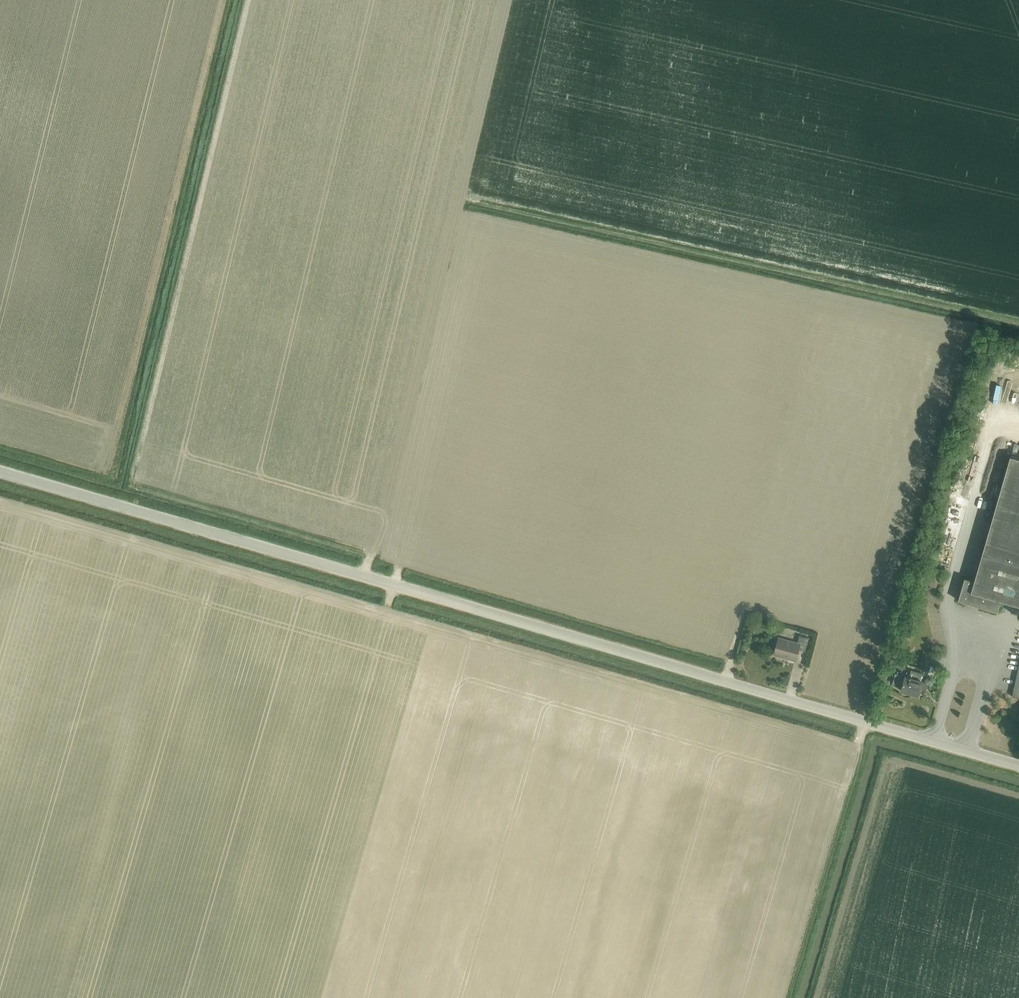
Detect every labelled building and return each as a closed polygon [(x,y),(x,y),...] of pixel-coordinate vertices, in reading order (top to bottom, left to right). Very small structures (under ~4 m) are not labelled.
[(1011,456),(975,581),(965,578),(959,600),(998,611),(1002,600),(1018,605),(1018,458),(1011,456)] [(779,637),(775,653),(776,654),(777,655),(781,656),(782,655),(788,657),(788,659),(796,661),(799,649),(806,651),(809,637),(800,635),(798,642),(779,637)] [(895,673),(892,683),(902,686),(901,691),(919,695),(920,690),(921,688),(925,689),(927,688),(928,684),(927,682),(923,681),(923,680),(922,680),(924,672),(912,669),(910,674),(910,677),(905,676),(896,673),(895,673)]
